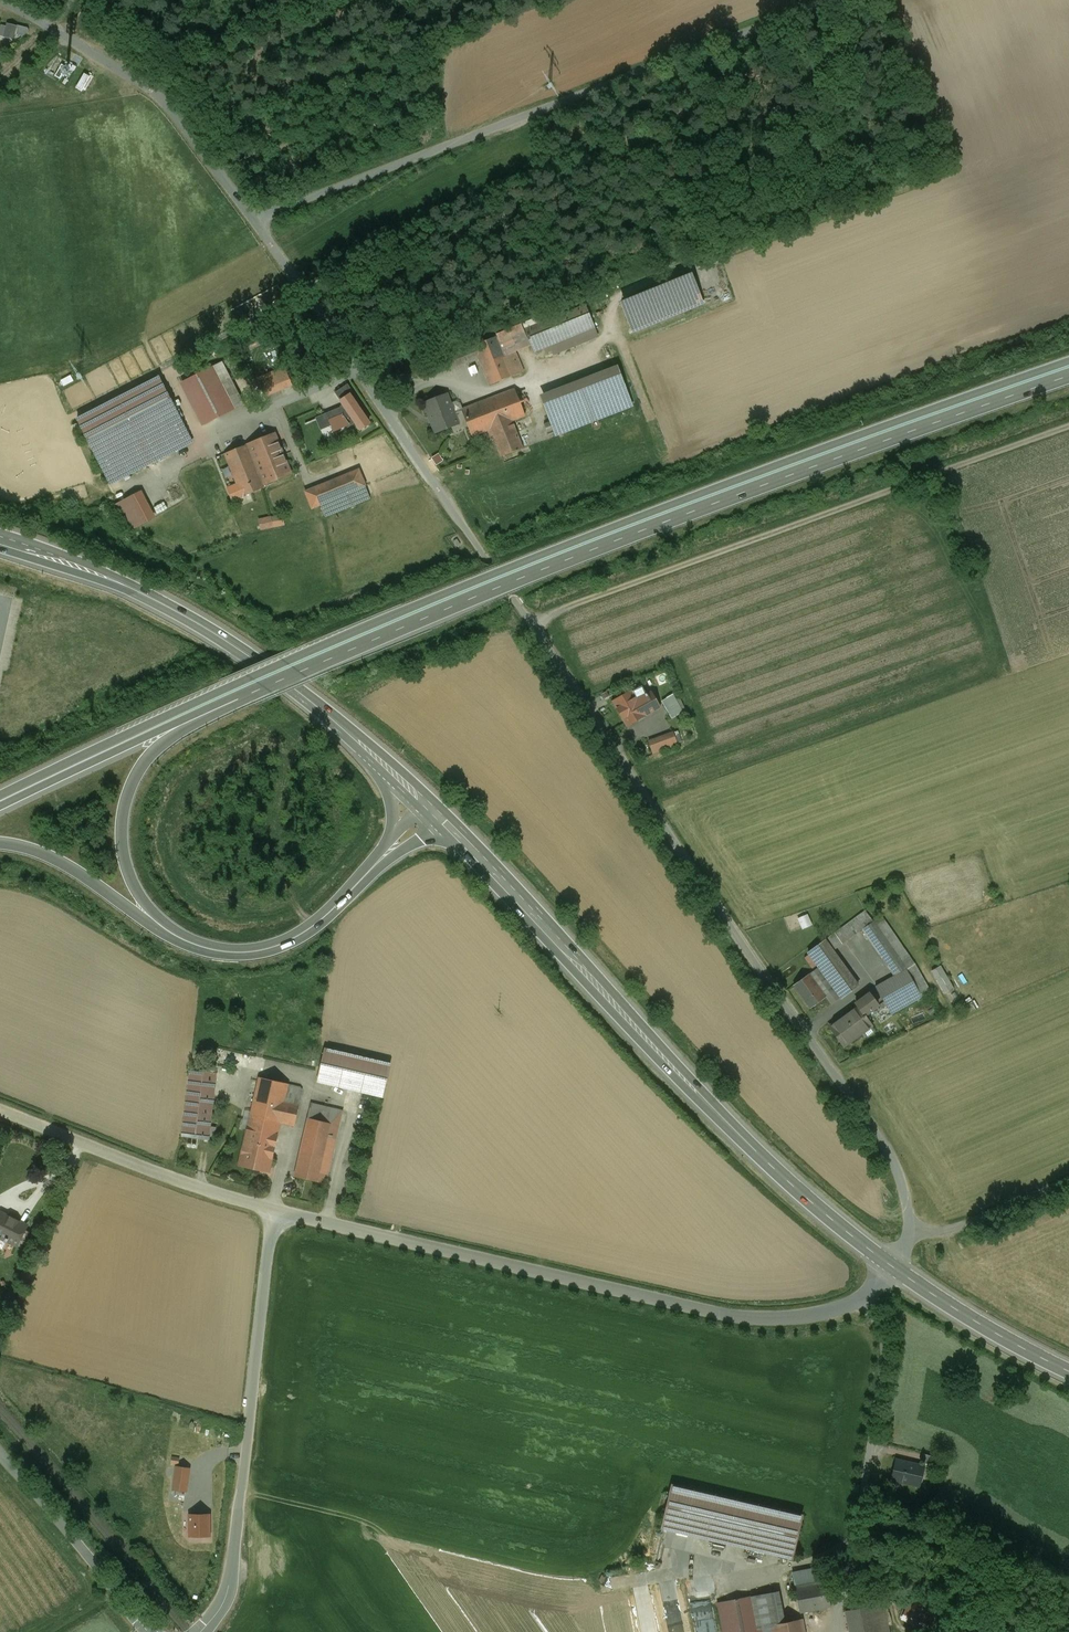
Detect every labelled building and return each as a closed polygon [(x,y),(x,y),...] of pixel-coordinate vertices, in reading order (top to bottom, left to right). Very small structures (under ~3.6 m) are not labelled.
[(10,22),(10,25),(4,24),(2,35),(27,39),(30,26),(10,22)] [(67,68),(62,65),(55,77),(60,80),(67,68)] [(692,273),(620,303),(633,334),(705,304),(692,273)] [(585,305),(539,324),(548,346),(594,327),(585,305)] [(521,323),(496,334),(497,336),(505,356),(515,352),(530,346),(524,330),(521,323)] [(539,324),(524,330),(530,346),(533,352),(548,346),(539,324)] [(497,336),(474,345),(479,358),(490,385),(523,371),(515,352),(505,356),(497,336)] [(474,345),(437,360),(442,373),(479,358),(474,345)] [(618,366),(539,396),(555,436),(633,407),(618,366)] [(212,368),(182,384),(203,424),(233,408),(212,368)] [(277,371),(257,379),(264,397),(284,389),(277,371)] [(159,377),(77,419),(110,482),(191,441),(159,377)] [(335,393),(340,401),(350,395),(353,399),(356,397),(348,385),(335,393)] [(514,390),(487,400),(461,409),(462,411),(468,427),(472,436),(487,430),(512,420),(525,415),(514,390)] [(446,394),(424,403),(435,433),(451,427),(453,432),(468,427),(462,411),(454,414),(446,394)] [(353,399),(350,395),(340,401),(340,402),(343,407),(354,423),(360,431),(371,424),(353,399)] [(347,428),(354,423),(343,407),(315,418),(321,430),(331,426),(334,432),(346,426),(347,428)] [(512,420),(487,430),(491,440),(493,438),(501,457),(523,448),(512,420)] [(275,433),(224,454),(242,497),(264,488),(263,485),(291,474),(275,433)] [(312,508),(320,505),(365,486),(359,470),(305,492),(312,508)] [(365,486),(320,505),(325,516),(370,498),(365,486)] [(155,518),(142,492),(116,506),(129,531),(155,518)] [(271,518),(273,528),(285,525),(283,515),(271,518)] [(271,518),(259,520),(261,530),(273,528),(271,518)] [(646,695),(641,687),(613,702),(626,725),(658,707),(650,693),(646,695)] [(674,695),(662,701),(672,719),(684,712),(674,695)] [(651,739),(656,753),(684,743),(679,730),(651,739)] [(865,911),(835,933),(843,944),(862,929),(873,921),(865,911)] [(806,927),(816,923),(811,912),(801,917),(806,927)] [(906,969),(873,921),(862,929),(895,976),(906,969)] [(858,985),(826,941),(808,954),(840,998),(858,985)] [(947,964),(935,969),(946,993),(957,989),(947,964)] [(895,976),(875,987),(891,1014),(922,996),(906,969),(895,976)] [(809,974),(793,986),(810,1008),(826,997),(809,974)] [(857,1007),(829,1027),(843,1046),(871,1026),(857,1007)] [(389,1062),(325,1047),(317,1082),(383,1097),(389,1062)] [(216,1073),(189,1071),(182,1137),(209,1139),(216,1073)] [(302,1087),(258,1076),(239,1155),(249,1157),(247,1166),(257,1168),(258,1165),(268,1168),(280,1122),(294,1125),(302,1087)] [(342,1109),(310,1102),(293,1175),(325,1183),(342,1109)] [(17,1244),(27,1225),(0,1210),(0,1211),(0,1235),(17,1244)] [(940,1458),(924,1454),(922,1463),(938,1467),(940,1458)] [(924,1467),(896,1460),(891,1480),(920,1486),(924,1467)] [(189,1469),(176,1467),(173,1489),(186,1491),(189,1469)] [(802,1515),(672,1485),(662,1528),(792,1559),(802,1515)] [(209,1515),(190,1515),(190,1536),(209,1536),(209,1515)] [(823,1565),(792,1570),(800,1612),(830,1606),(823,1565)] [(754,1597),(760,1629),(771,1627),(771,1625),(785,1623),(779,1592),(754,1597)] [(718,1603),(723,1631),(761,1631),(760,1629),(754,1597),(754,1596),(718,1603)] [(934,1612),(908,1602),(901,1619),(927,1629),(934,1612)] [(845,1611),(849,1631),(889,1631),(884,1603),(845,1611)] [(771,1627),(772,1631),(804,1631),(801,1619),(785,1623),(771,1625),(771,1627)]
